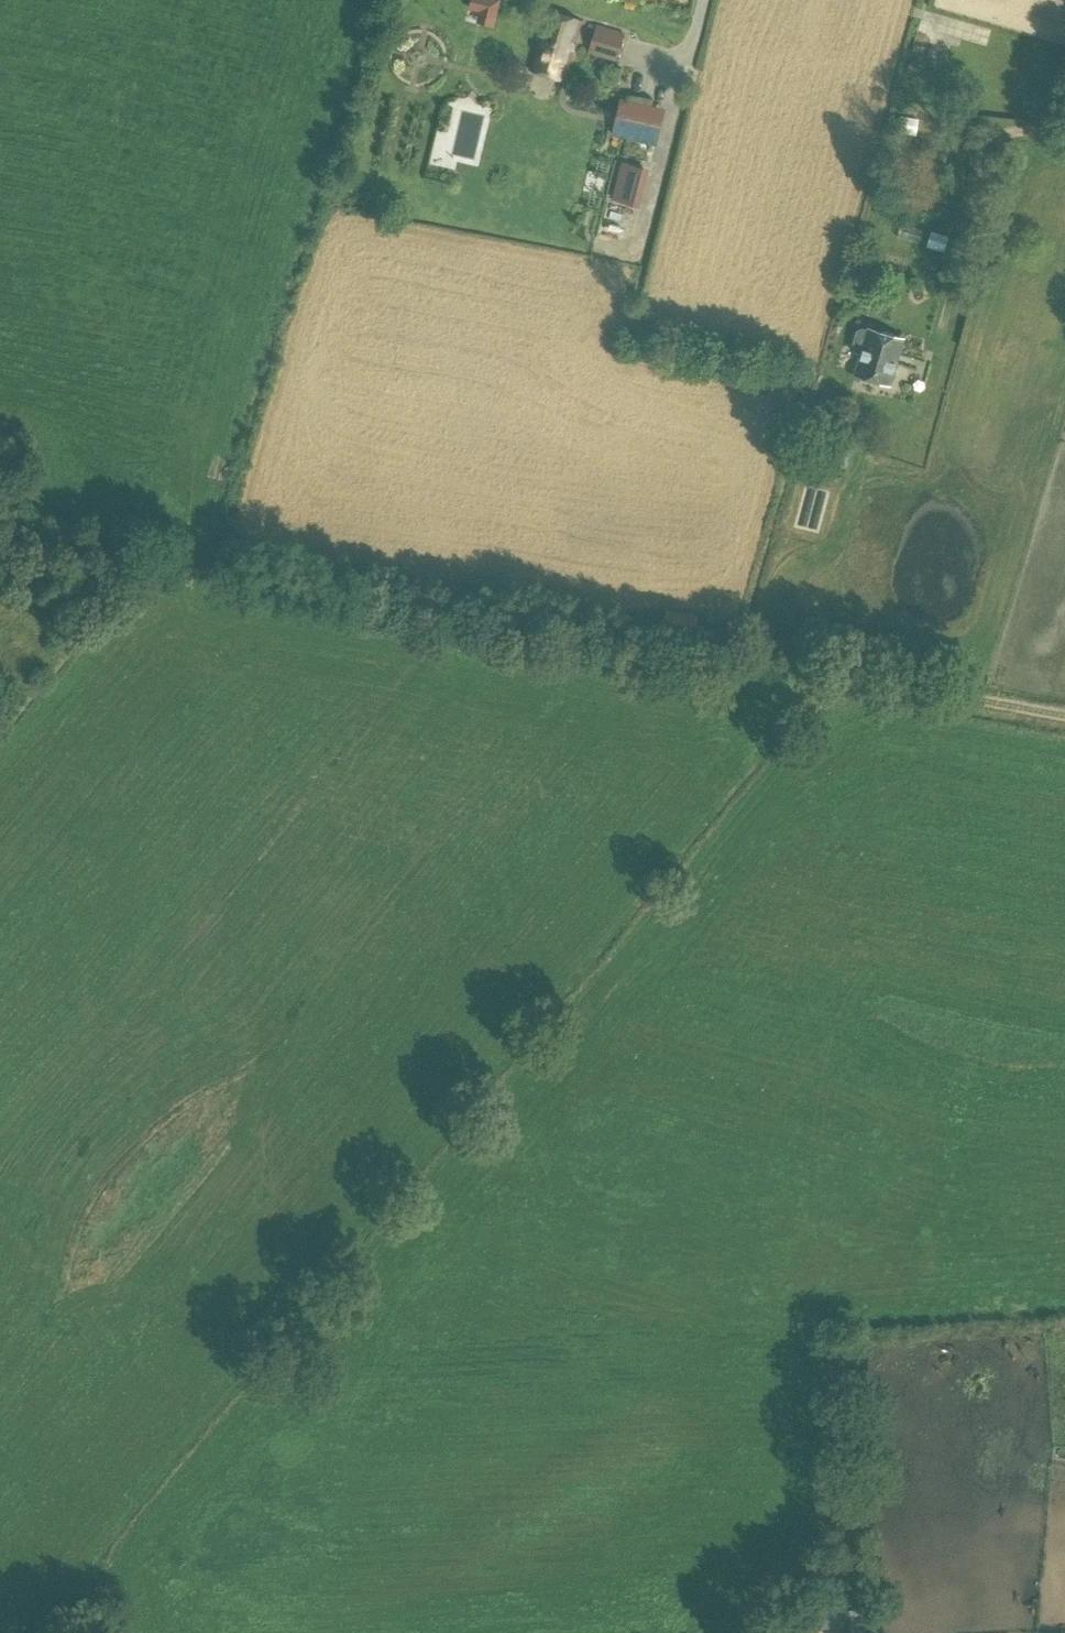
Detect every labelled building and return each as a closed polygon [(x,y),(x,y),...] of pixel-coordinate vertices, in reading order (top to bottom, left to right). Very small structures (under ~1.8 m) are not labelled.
[(543,23),(529,69),(564,80),(578,34),(582,21),(547,10),(543,23)] [(593,36),(588,54),(617,62),(621,45),(624,34),(596,26),(593,36)] [(617,111),(612,132),(656,143),(661,121),(617,111)] [(623,161),(614,199),(632,203),(641,165),(623,161)] [(891,230),(911,234),(913,221),(894,217),(891,230)] [(927,246),(944,251),(949,235),(931,231),(927,246)] [(857,332),(853,342),(856,347),(862,349),(855,374),(890,384),(904,339),(868,329),(868,330),(862,329),(857,332)]
